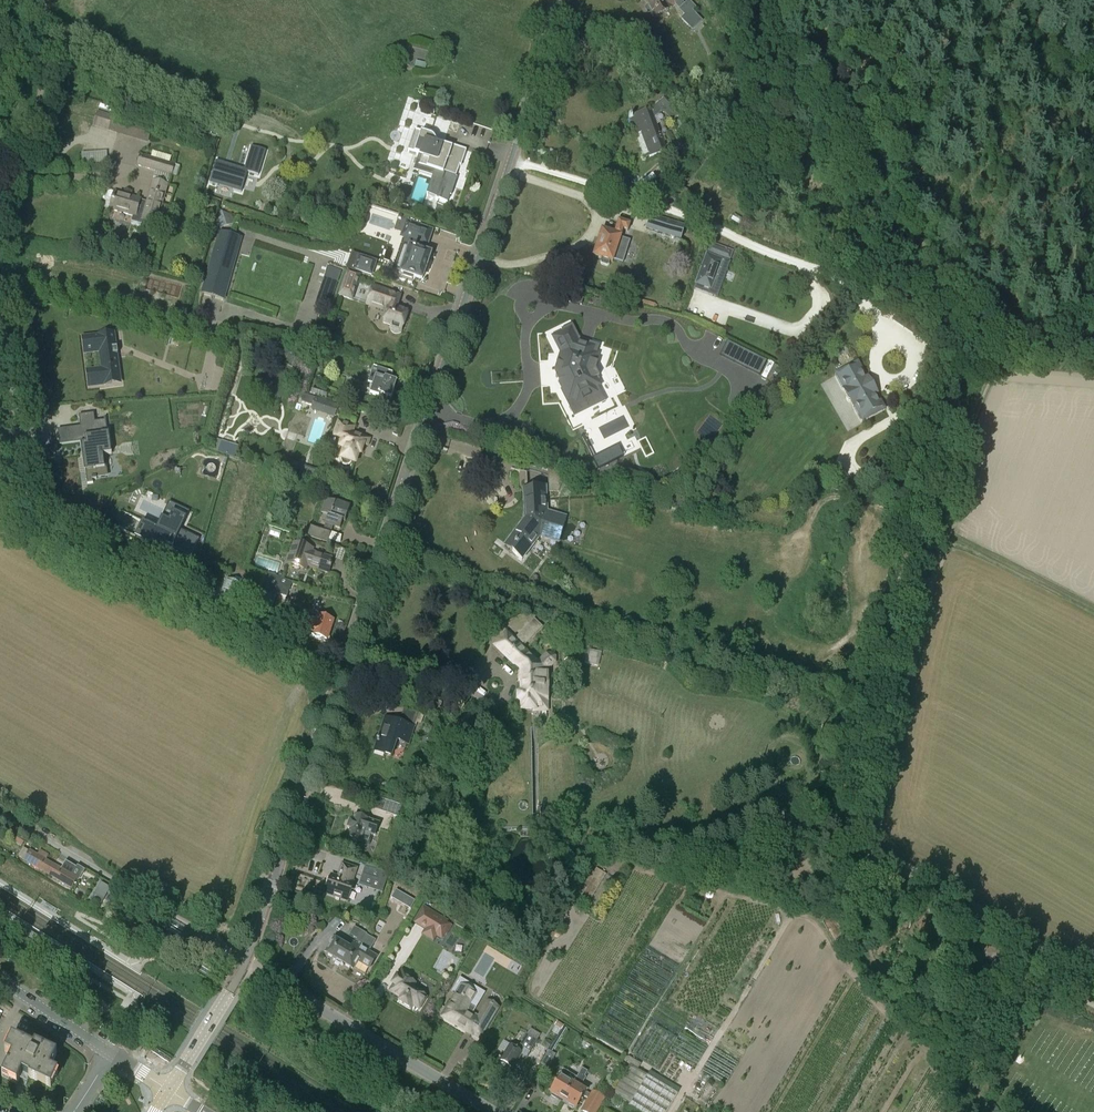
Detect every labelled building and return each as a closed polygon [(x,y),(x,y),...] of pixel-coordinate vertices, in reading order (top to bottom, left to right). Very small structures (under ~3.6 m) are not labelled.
[(675,5),(685,15),(682,19),(691,28),(701,19),(692,11),(695,8),(688,1),(684,5),(680,0),(665,0),(663,1),(662,0),(644,0),(643,1),(644,1),(647,6),(645,9),(647,14),(651,13),(654,19),(668,11),(668,10),(672,8),(671,7),(674,5),(675,5)] [(628,118),(629,120),(630,120),(644,159),(666,151),(654,118),(662,111),(672,121),(678,115),(675,112),(677,110),(673,105),(671,107),(664,98),(650,110),(628,118)] [(107,130),(149,144),(153,131),(111,117),(107,130)] [(422,157),(419,166),(418,166),(443,174),(443,173),(456,177),(459,166),(461,166),(466,151),(443,143),(442,145),(428,140),(430,135),(414,130),(407,152),(422,157)] [(247,171),(215,161),(208,183),(241,193),(247,173),(258,176),(265,151),(254,148),(247,171)] [(138,166),(171,175),(174,165),(169,163),(171,156),(153,151),(151,158),(141,155),(138,166)] [(156,225),(168,186),(152,182),(146,203),(140,201),(140,199),(115,192),(111,203),(116,204),(114,211),(133,217),(131,224),(140,226),(142,220),(156,225)] [(673,201),(677,190),(671,188),(667,199),(673,201)] [(691,193),(682,189),(677,202),(686,206),(691,193)] [(645,229),(680,240),(684,227),(650,215),(645,229)] [(220,218),(223,225),(229,223),(227,216),(220,218)] [(401,272),(404,273),(403,276),(412,279),(412,276),(422,280),(430,254),(425,252),(432,230),(406,221),(401,237),(412,241),(410,247),(409,247),(401,272)] [(627,231),(629,225),(619,221),(614,235),(602,231),(593,256),(601,259),(600,263),(601,265),(606,267),(609,265),(610,262),(612,262),(613,260),(622,263),(630,241),(620,238),(622,230),(627,231)] [(225,259),(231,261),(238,238),(219,233),(204,285),(202,293),(224,300),(227,291),(226,291),(231,272),(228,271),(229,267),(223,265),(225,259)] [(708,252),(729,259),(732,251),(711,244),(708,252)] [(696,284),(710,289),(721,260),(706,254),(696,284)] [(353,270),(371,276),(376,262),(358,256),(353,270)] [(342,270),(329,266),(316,305),(329,310),(342,270)] [(337,298),(351,302),(360,274),(346,270),(337,298)] [(390,329),(401,333),(408,312),(396,308),(400,295),(373,286),(367,302),(388,309),(383,323),(391,326),(390,329)] [(573,398),(576,404),(597,393),(595,388),(599,385),(595,377),(597,370),(594,364),(597,355),(592,353),(594,347),(577,342),(571,329),(553,338),(561,353),(559,360),(563,362),(561,369),(558,369),(557,373),(559,377),(562,377),(565,384),(561,386),(568,401),(573,398)] [(111,380),(106,332),(76,335),(77,348),(91,347),(93,369),(87,369),(88,383),(111,380)] [(736,363),(760,375),(766,363),(742,350),(736,363)] [(848,402),(850,403),(862,423),(885,410),(881,403),(883,402),(863,368),(861,369),(857,362),(834,375),(846,396),(846,399),(848,402)] [(378,397),(377,401),(386,404),(388,397),(391,398),(396,381),(390,379),(392,373),(373,366),(368,383),(373,384),(369,394),(378,397)] [(303,394),(301,402),(311,405),(334,413),(337,404),(314,397),(309,395),(309,396),(303,394)] [(78,425),(70,426),(72,440),(83,438),(83,441),(78,441),(78,443),(84,442),(85,446),(84,447),(84,448),(85,447),(85,449),(84,449),(84,450),(85,450),(85,452),(80,453),(80,454),(81,454),(81,456),(82,456),(83,468),(91,467),(91,468),(93,468),(92,467),(102,466),(102,463),(101,464),(99,453),(102,452),(109,451),(109,450),(107,450),(106,445),(108,445),(108,444),(106,444),(103,419),(104,419),(103,415),(102,415),(102,418),(93,419),(92,411),(77,412),(78,425)] [(336,457),(341,459),(341,460),(341,461),(341,462),(341,463),(342,464),(343,465),(344,465),(345,466),(346,466),(347,465),(348,465),(349,465),(349,464),(350,464),(350,463),(351,462),(355,463),(358,454),(360,454),(365,439),(351,434),(353,428),(338,423),(333,437),(342,440),(336,457)] [(236,457),(239,445),(218,439),(214,451),(236,457)] [(607,466),(601,455),(593,459),(598,470),(607,466)] [(301,465),(293,462),(291,469),(299,472),(301,465)] [(514,546),(516,547),(512,552),(521,559),(536,539),(535,538),(537,535),(540,534),(543,535),(543,537),(558,541),(565,518),(546,512),(544,489),(533,489),(533,493),(527,494),(528,518),(525,518),(525,520),(510,541),(515,545),(514,546)] [(308,535),(328,542),(333,527),(340,529),(342,522),(345,523),(350,507),(335,502),(335,504),(325,500),(321,514),(327,517),(323,530),(311,526),(308,535)] [(148,538),(174,552),(177,546),(190,553),(198,536),(192,533),(198,521),(185,515),(181,523),(174,520),(169,530),(155,524),(148,538)] [(306,566),(328,573),(333,558),(311,551),(312,549),(293,543),(286,564),(305,570),(306,566)] [(271,575),(266,590),(287,597),(292,582),(271,575)] [(218,600),(233,606),(241,586),(227,580),(218,600)] [(302,620),(299,630),(312,634),(312,635),(313,635),(315,637),(318,638),(320,637),(327,639),(333,621),(318,616),(301,611),(298,619),(302,620)] [(516,636),(526,645),(544,626),(534,617),(516,636)] [(522,703),(522,710),(545,710),(546,692),(548,690),(548,684),(546,683),(546,671),(554,662),(554,658),(551,655),(548,655),(540,663),(537,663),(507,634),(495,646),(521,671),(522,693),(518,695),(518,701),(522,703)] [(374,751),(391,757),(396,740),(408,744),(418,713),(404,708),(399,723),(385,718),(374,751)] [(429,734),(423,738),(425,742),(428,743),(433,741),(429,734)] [(391,802),(390,802),(386,813),(401,818),(411,821),(415,810),(391,802)] [(360,816),(360,815),(356,814),(355,816),(355,815),(353,821),(349,820),(347,828),(350,829),(347,838),(361,843),(361,841),(369,844),(372,835),(375,836),(379,824),(368,820),(368,819),(360,816)] [(18,836),(15,842),(22,846),(25,840),(18,836)] [(24,860),(48,874),(53,865),(45,861),(48,856),(40,851),(37,856),(29,851),(24,860)] [(53,865),(48,874),(72,889),(77,879),(70,875),(75,867),(65,861),(60,869),(53,865)] [(353,883),(351,882),(355,869),(342,865),(338,878),(331,876),(325,893),(348,900),(353,883)] [(385,887),(389,874),(365,866),(361,878),(385,887)] [(574,901),(595,914),(615,881),(595,868),(574,901)] [(97,889),(91,900),(96,904),(100,898),(104,900),(107,894),(97,889)] [(396,890),(392,898),(399,902),(404,895),(396,890)] [(425,906),(414,924),(441,940),(445,934),(446,934),(453,922),(425,906)] [(336,959),(335,960),(335,963),(339,965),(342,964),(343,963),(352,969),(357,960),(369,967),(375,957),(368,952),(374,941),(365,935),(366,934),(354,927),(350,934),(357,939),(351,949),(334,939),(326,953),(336,959)] [(984,977),(995,983),(1004,968),(993,961),(984,977)] [(409,975),(402,971),(398,977),(396,976),(392,984),(393,985),(390,991),(401,998),(399,1001),(410,1008),(413,1005),(419,1008),(425,997),(411,988),(415,983),(407,979),(409,975)] [(446,1011),(443,1017),(449,1020),(448,1021),(466,1031),(469,1025),(474,1028),(471,1032),(480,1038),(498,1007),(496,1009),(493,1006),(491,1005),(487,1003),(488,1001),(487,1000),(478,1016),(466,1009),(476,992),(464,985),(466,980),(460,977),(452,991),(456,994),(451,1003),(449,1001),(444,1009),(446,1011)] [(557,1022),(554,1026),(561,1031),(564,1026),(557,1022)] [(499,1059),(498,1060),(501,1062),(505,1065),(506,1065),(513,1069),(513,1067),(512,1067),(516,1061),(517,1061),(522,1053),(522,1052),(524,1049),(529,1052),(540,1035),(530,1028),(520,1045),(518,1044),(515,1048),(509,1044),(500,1059),(499,1059)] [(21,1074),(51,1088),(58,1072),(50,1069),(57,1054),(34,1044),(33,1047),(11,1037),(4,1053),(11,1056),(1,1078),(17,1085),(21,1074)] [(547,1041),(543,1047),(548,1050),(552,1044),(547,1041)] [(541,1065),(547,1069),(555,1055),(549,1051),(541,1065)] [(606,1069),(612,1072),(616,1066),(610,1062),(606,1069)] [(622,1062),(619,1068),(623,1071),(627,1064),(622,1062)] [(615,1093),(632,1102),(629,1106),(640,1111),(666,1111),(679,1089),(661,1079),(659,1081),(630,1065),(615,1093)] [(574,1082),(563,1101),(568,1104),(569,1106),(573,1109),(575,1108),(576,1109),(583,1097),(586,1092),(579,1087),(580,1085),(579,1085),(587,1071),(582,1069),(579,1074),(574,1082)] [(559,1076),(549,1093),(551,1094),(551,1096),(556,1099),(558,1098),(563,1101),(574,1082),(569,1078),(567,1081),(559,1076)] [(581,1111),(583,1111),(596,1111),(604,1099),(592,1092),(590,1095),(586,1092),(583,1097),(588,1099),(581,1111)]
